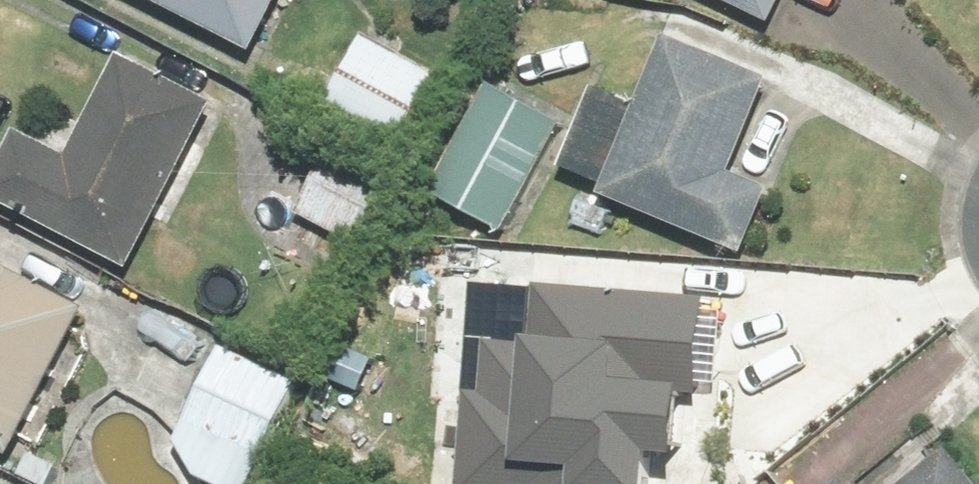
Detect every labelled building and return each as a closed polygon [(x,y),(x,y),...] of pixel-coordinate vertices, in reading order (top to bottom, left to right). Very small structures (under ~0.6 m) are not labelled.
[(252,56),(281,0),(146,0),(252,56)] [(769,27),(781,0),(712,0),(769,27)] [(365,36),(327,102),(404,145),(442,79),(365,36)] [(598,92),(558,187),(740,263),(771,190),(736,176),(773,89),(664,44),(637,108),(598,92)] [(214,112),(117,62),(66,159),(23,136),(0,180),(0,206),(130,274),(214,112)] [(563,123),(488,84),(431,195),(506,234),(563,123)] [(318,167),(293,216),(361,250),(386,201),(318,167)] [(397,247),(350,332),(425,373),(372,470),(398,483),(473,483),(519,401),(513,483),(660,483),(665,404),(681,405),(688,316),(562,307),(565,258),(397,247)] [(90,307),(0,261),(0,458),(10,463),(90,307)] [(298,385),(220,350),(166,470),(198,483),(253,483),(298,385)] [(366,474),(407,393),(349,363),(308,444),(366,474)] [(946,450),(903,483),(974,483),(946,450)]
